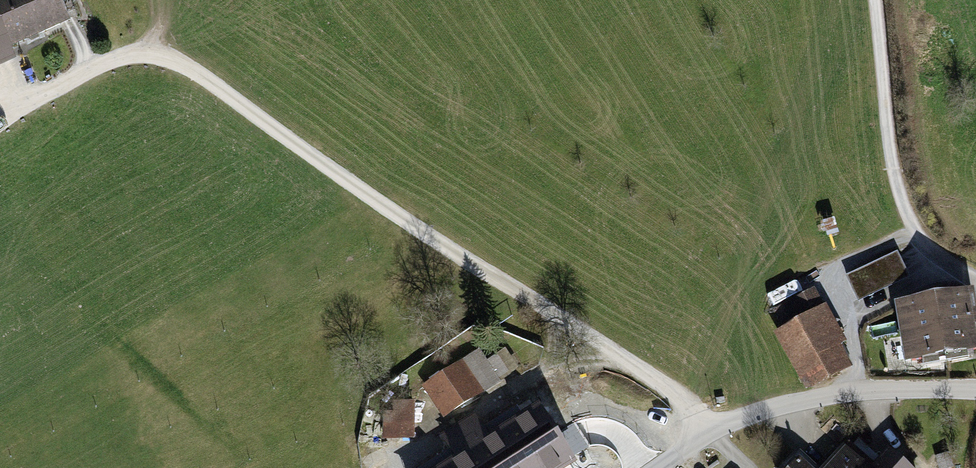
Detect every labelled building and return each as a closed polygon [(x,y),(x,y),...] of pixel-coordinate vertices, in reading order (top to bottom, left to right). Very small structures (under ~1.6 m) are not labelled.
[(58,25),(47,0),(0,0),(0,50),(58,25)] [(896,257),(848,279),(858,301),(907,279),(896,257)] [(839,342),(813,293),(780,311),(790,330),(780,335),(808,387),(848,365),(837,344),(839,342)] [(899,309),(908,360),(975,348),(975,340),(968,296),(899,309)] [(479,353),(425,388),(443,414),(514,368),(505,354),(487,366),(479,353)] [(529,398),(420,467),(559,467),(570,461),(529,398)] [(385,439),(410,438),(410,409),(385,409),(385,439)] [(887,451),(874,466),(851,446),(832,467),(906,467),(887,451)]
